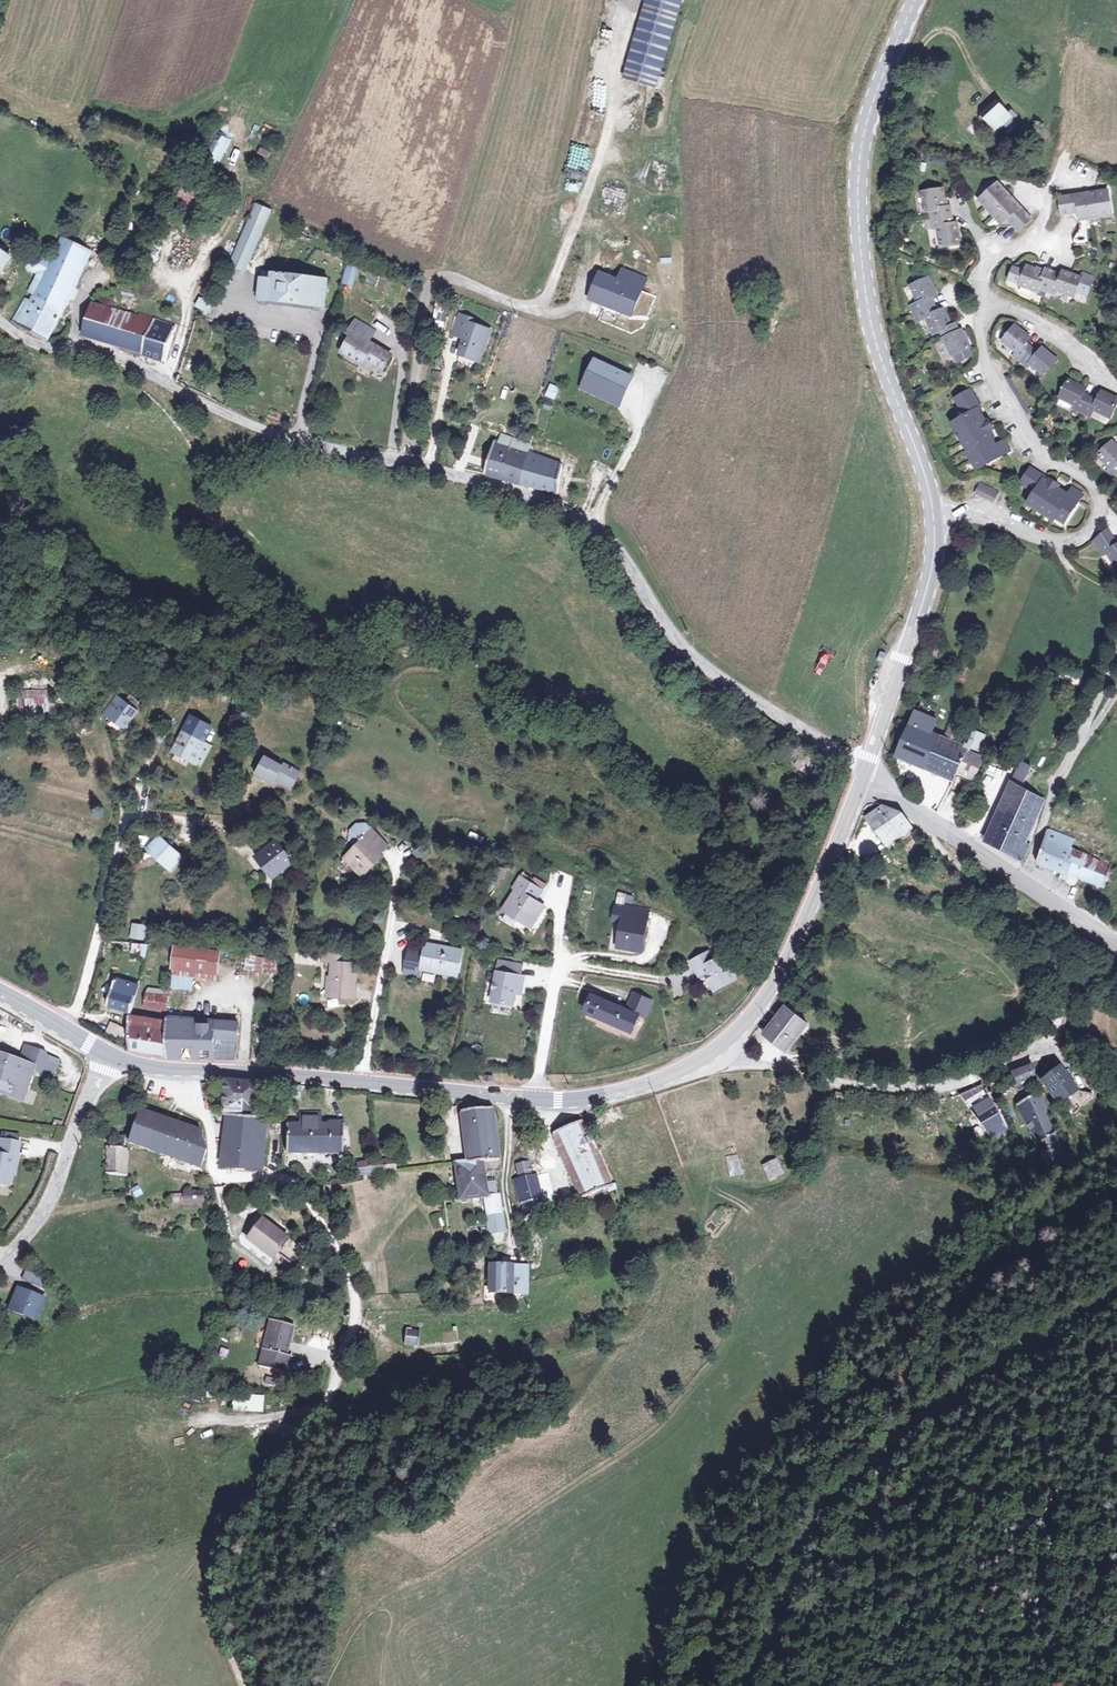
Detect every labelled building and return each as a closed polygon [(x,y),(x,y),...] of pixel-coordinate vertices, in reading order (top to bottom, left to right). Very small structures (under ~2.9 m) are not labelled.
[(675,0),(647,0),(624,78),(656,87),(681,2),(675,0)] [(1010,108),(1007,111),(998,101),(980,119),(993,133),(996,130),(1000,134),(1018,117),(1010,108)] [(585,174),(591,149),(573,145),(567,170),(585,174)] [(1032,220),(998,184),(980,201),(1002,225),(1008,219),(1019,231),(1032,220)] [(957,224),(953,224),(950,207),(946,208),(943,190),(924,193),(927,212),(931,212),(935,228),(938,228),(941,248),(961,244),(957,224)] [(1080,221),(1112,216),(1108,191),(1060,198),(1063,215),(1079,213),(1080,221)] [(257,205),(230,265),(245,271),(271,211),(257,205)] [(26,299),(13,322),(48,341),(92,251),(64,238),(55,255),(51,254),(49,258),(36,252),(27,269),(38,275),(30,292),(36,295),(32,302),(26,299)] [(11,258),(0,249),(0,273),(11,258)] [(344,283),(352,286),(357,269),(348,267),(344,283)] [(1062,276),(1037,267),(1036,271),(1027,267),(1025,273),(1014,269),(1010,280),(1021,284),(1020,285),(1039,292),(1040,288),(1056,294),(1057,290),(1075,296),(1076,291),(1087,295),(1094,278),(1083,274),(1081,278),(1063,272),(1062,276)] [(269,305),(273,302),(311,306),(311,307),(315,311),(321,311),(325,308),(328,280),(300,277),(300,275),(299,274),(292,273),(291,274),(291,276),(262,273),(262,279),(261,279),(259,301),(262,305),(269,305)] [(375,287),(377,277),(368,274),(365,284),(375,287)] [(641,290),(601,274),(592,296),(619,307),(617,311),(631,316),(641,290)] [(955,325),(952,327),(943,310),(937,313),(930,299),(937,296),(928,279),(912,287),(920,303),(912,307),(919,322),(927,318),(935,335),(938,333),(942,341),(945,339),(953,356),(955,355),(959,363),(971,357),(968,349),(970,348),(962,331),(959,332),(955,325)] [(208,313),(213,303),(198,297),(193,306),(208,313)] [(139,317),(91,303),(83,335),(143,352),(142,354),(165,362),(176,327),(140,314),(139,317)] [(473,320),(461,315),(455,331),(467,336),(460,355),(479,362),(491,330),(472,324),(473,320)] [(439,316),(434,339),(441,340),(446,317),(439,316)] [(372,347),(367,344),(374,332),(357,321),(349,334),(355,338),(352,342),(350,341),(343,353),(362,365),(366,359),(374,364),(383,370),(391,356),(373,345),(372,347)] [(1045,375),(1057,361),(1042,349),(1039,353),(1026,343),(1030,339),(1015,327),(1003,341),(1018,353),(1015,356),(1028,367),(1031,364),(1045,375)] [(374,364),(366,359),(362,365),(371,370),(374,364)] [(626,391),(632,378),(596,361),(588,378),(596,385),(592,393),(612,402),(619,388),(626,391)] [(963,371),(967,383),(983,378),(979,365),(963,371)] [(1098,401),(1083,394),(1086,389),(1069,381),(1060,398),(1073,404),(1071,407),(1091,417),(1094,410),(1111,418),(1116,405),(1116,400),(1102,392),(1098,401)] [(554,400),(559,387),(548,383),(544,396),(554,400)] [(619,405),(626,391),(619,388),(612,402),(619,405)] [(990,439),(994,437),(979,410),(981,409),(970,391),(956,399),(966,417),(955,423),(971,450),(970,451),(980,469),(1010,451),(1005,442),(995,448),(990,440),(990,439)] [(531,445),(503,435),(500,443),(529,453),(531,445)] [(521,484),(529,453),(500,443),(495,441),(485,475),(521,484)] [(1112,442),(1098,455),(1111,468),(1108,471),(1114,477),(1116,475),(1116,447),(1112,442)] [(562,465),(529,453),(521,484),(558,494),(562,465)] [(1022,483),(1036,492),(1030,501),(1056,518),(1058,515),(1066,521),(1083,495),(1074,489),(1067,499),(1060,494),(1061,491),(1044,480),(1045,478),(1031,469),(1022,483)] [(976,493),(983,497),(986,491),(997,496),(998,492),(981,484),(976,493)] [(986,491),(983,497),(994,501),(997,496),(986,491)] [(1108,530),(1095,541),(1103,555),(1107,552),(1116,568),(1116,544),(1108,530)] [(1046,672),(1049,665),(1039,661),(1036,667),(1046,672)] [(17,689),(18,713),(49,713),(49,689),(17,689)] [(140,703),(130,696),(112,721),(122,728),(140,703)] [(243,700),(232,697),(230,705),(241,708),(243,700)] [(945,739),(937,735),(938,733),(936,732),(934,734),(932,733),(937,720),(916,711),(896,756),(938,775),(952,742),(945,739)] [(968,748),(965,747),(957,744),(967,719),(955,714),(945,739),(952,742),(938,775),(953,782),(956,776),(958,772),(968,748)] [(975,779),(984,759),(977,756),(985,736),(974,731),(969,746),(966,745),(965,747),(968,748),(958,772),(975,779)] [(199,742),(185,735),(175,754),(189,761),(199,742)] [(808,756),(804,752),(795,765),(809,777),(812,772),(814,774),(817,771),(804,761),(808,756)] [(257,769),(274,779),(276,775),(293,785),(301,772),(285,762),(283,765),(267,755),(257,769)] [(1013,782),(986,841),(1023,861),(1031,846),(1026,844),(1045,800),(1026,790),(1036,770),(1022,763),(1013,782)] [(975,779),(958,772),(956,776),(972,783),(975,779)] [(276,775),(274,779),(271,788),(293,785),(276,775)] [(883,807),(870,817),(889,844),(911,828),(901,813),(898,816),(894,811),(883,807)] [(355,866),(353,868),(361,876),(381,857),(377,853),(379,851),(381,853),(388,846),(367,825),(358,825),(352,831),(350,840),(357,847),(346,857),(355,866)] [(1110,872),(1112,867),(1070,847),(1074,839),(1048,830),(1036,863),(1062,872),(1059,878),(1066,881),(1069,875),(1105,888),(1107,881),(1110,872)] [(163,840),(153,849),(166,863),(176,854),(163,840)] [(290,865),(276,847),(260,860),(274,877),(290,865)] [(166,863),(153,849),(149,852),(166,870),(179,857),(176,854),(166,863)] [(348,872),(353,868),(355,866),(346,857),(339,864),(348,872)] [(496,876),(504,878),(506,868),(499,866),(496,876)] [(1107,881),(1112,883),(1116,874),(1110,872),(1107,881)] [(537,890),(521,880),(514,891),(517,892),(504,912),(531,929),(544,909),(531,900),(537,890)] [(1107,913),(1098,907),(1093,915),(1103,921),(1107,913)] [(626,909),(617,908),(614,922),(623,923),(626,909)] [(634,911),(626,909),(623,923),(618,950),(642,954),(649,920),(633,917),(634,911)] [(650,914),(634,911),(633,917),(649,920),(650,914)] [(668,935),(674,921),(667,918),(661,932),(668,935)] [(131,921),(130,937),(145,939),(147,922),(131,921)] [(129,953),(145,956),(148,943),(132,940),(129,953)] [(461,948),(427,942),(425,953),(410,950),(408,962),(406,971),(421,974),(422,969),(456,976),(461,948)] [(217,974),(221,952),(176,946),(173,969),(217,974)] [(337,991),(337,999),(356,1000),(356,991),(355,991),(356,965),(342,964),(343,956),(323,954),(322,964),(332,965),(331,980),(331,991),(337,991)] [(245,955),(244,970),(281,972),(282,957),(245,955)] [(714,965),(709,956),(692,965),(698,977),(703,974),(714,994),(735,983),(723,960),(714,965)] [(522,968),(500,964),(498,975),(497,974),(491,1004),(512,1008),(516,987),(519,988),(521,979),(520,979),(522,968)] [(423,973),(422,979),(435,981),(436,974),(423,973)] [(254,975),(252,987),(261,989),(263,976),(254,975)] [(130,1013),(138,986),(114,978),(107,1006),(130,1013)] [(327,999),(337,999),(337,991),(331,991),(331,980),(328,980),(327,999)] [(167,1010),(169,993),(165,993),(164,997),(146,995),(145,1008),(167,1010)] [(651,1005),(635,997),(627,1015),(592,999),(585,1014),(631,1035),(637,1020),(637,1019),(638,1017),(645,1019),(651,1005)] [(787,1004),(764,1032),(789,1052),(812,1025),(787,1004)] [(168,1055),(168,1059),(215,1060),(215,1027),(236,1028),(236,1013),(195,1009),(194,1019),(167,1018),(167,1022),(168,1055)] [(129,1017),(129,1050),(148,1052),(168,1055),(167,1022),(129,1017)] [(109,1021),(106,1031),(120,1035),(123,1025),(109,1021)] [(275,1041),(276,1031),(268,1031),(267,1040),(275,1041)] [(0,1056),(0,1088),(11,1092),(9,1096),(22,1100),(32,1071),(54,1079),(60,1062),(46,1057),(46,1055),(27,1048),(21,1064),(0,1056)] [(1030,1054),(1008,1064),(1013,1075),(1015,1074),(1019,1081),(1029,1076),(1026,1069),(1032,1068),(1033,1060),(1030,1054)] [(1059,1063),(1042,1070),(1043,1076),(1055,1093),(1073,1083),(1059,1063)] [(223,1115),(227,1115),(262,1115),(262,1112),(259,1111),(259,1106),(255,1106),(257,1082),(225,1080),(223,1105),(224,1105),(223,1115)] [(301,1086),(284,1085),(283,1097),(301,1098),(301,1086)] [(993,1097),(983,1085),(963,1095),(990,1138),(1010,1128),(993,1097)] [(1043,1157),(1060,1150),(1061,1138),(1055,1121),(1040,1087),(1012,1098),(1022,1120),(1026,1118),(1034,1132),(1041,1131),(1048,1144),(1039,1149),(1043,1157)] [(0,1088),(0,1093),(9,1096),(11,1092),(0,1088)] [(459,1184),(487,1181),(487,1170),(501,1169),(493,1107),(475,1109),(475,1101),(461,1100),(462,1111),(460,1112),(468,1161),(456,1163),(459,1184)] [(200,1167),(201,1167),(206,1152),(203,1150),(203,1142),(201,1140),(202,1131),(141,1111),(130,1144),(200,1167)] [(287,1125),(286,1153),(345,1152),(344,1124),(321,1124),(320,1113),(301,1113),(301,1115),(297,1115),(297,1125),(287,1125)] [(262,1115),(227,1115),(221,1166),(262,1168),(265,1115),(262,1115)] [(608,1191),(615,1187),(614,1183),(612,1184),(583,1122),(553,1135),(581,1199),(606,1187),(608,1191)] [(115,1147),(106,1147),(106,1175),(127,1174),(127,1147),(125,1147),(125,1135),(115,1135),(115,1147)] [(2,1142),(0,1150),(0,1186),(9,1188),(14,1161),(17,1162),(20,1147),(2,1142)] [(426,1147),(412,1145),(411,1157),(425,1159),(426,1147)] [(718,1158),(720,1180),(729,1180),(727,1157),(718,1158)] [(377,1161),(378,1171),(396,1169),(395,1158),(377,1161)] [(777,1158),(762,1165),(768,1181),(784,1175),(777,1158)] [(357,1164),(359,1174),(378,1171),(377,1161),(357,1164)] [(512,1174),(513,1180),(524,1178),(522,1172),(512,1174)] [(524,1178),(513,1180),(522,1215),(540,1211),(541,1200),(536,1176),(524,1178)] [(487,1184),(487,1181),(459,1184),(461,1200),(486,1196),(488,1213),(487,1213),(490,1233),(504,1232),(501,1213),(500,1213),(499,1196),(497,1196),(495,1183),(487,1184)] [(204,1203),(203,1191),(184,1191),(184,1193),(170,1193),(170,1203),(204,1203)] [(431,1214),(433,1227),(442,1226),(441,1213),(431,1214)] [(302,1252),(262,1222),(247,1241),(260,1251),(263,1248),(276,1257),(275,1260),(287,1271),(302,1252)] [(631,1265),(619,1265),(619,1275),(631,1274),(631,1265)] [(529,1282),(529,1267),(490,1266),(488,1294),(525,1295),(529,1282)] [(24,1269),(21,1280),(45,1289),(49,1278),(24,1269)] [(45,1301),(21,1290),(14,1306),(37,1316),(45,1301)] [(389,1308),(388,1297),(377,1297),(377,1309),(389,1308)] [(261,1345),(257,1362),(289,1370),(294,1355),(288,1352),(295,1328),(268,1322),(266,1331),(269,1332),(265,1345),(261,1345)] [(420,1332),(406,1330),(403,1346),(418,1348),(420,1332)] [(232,1394),(231,1411),(263,1413),(264,1396),(232,1394)]
